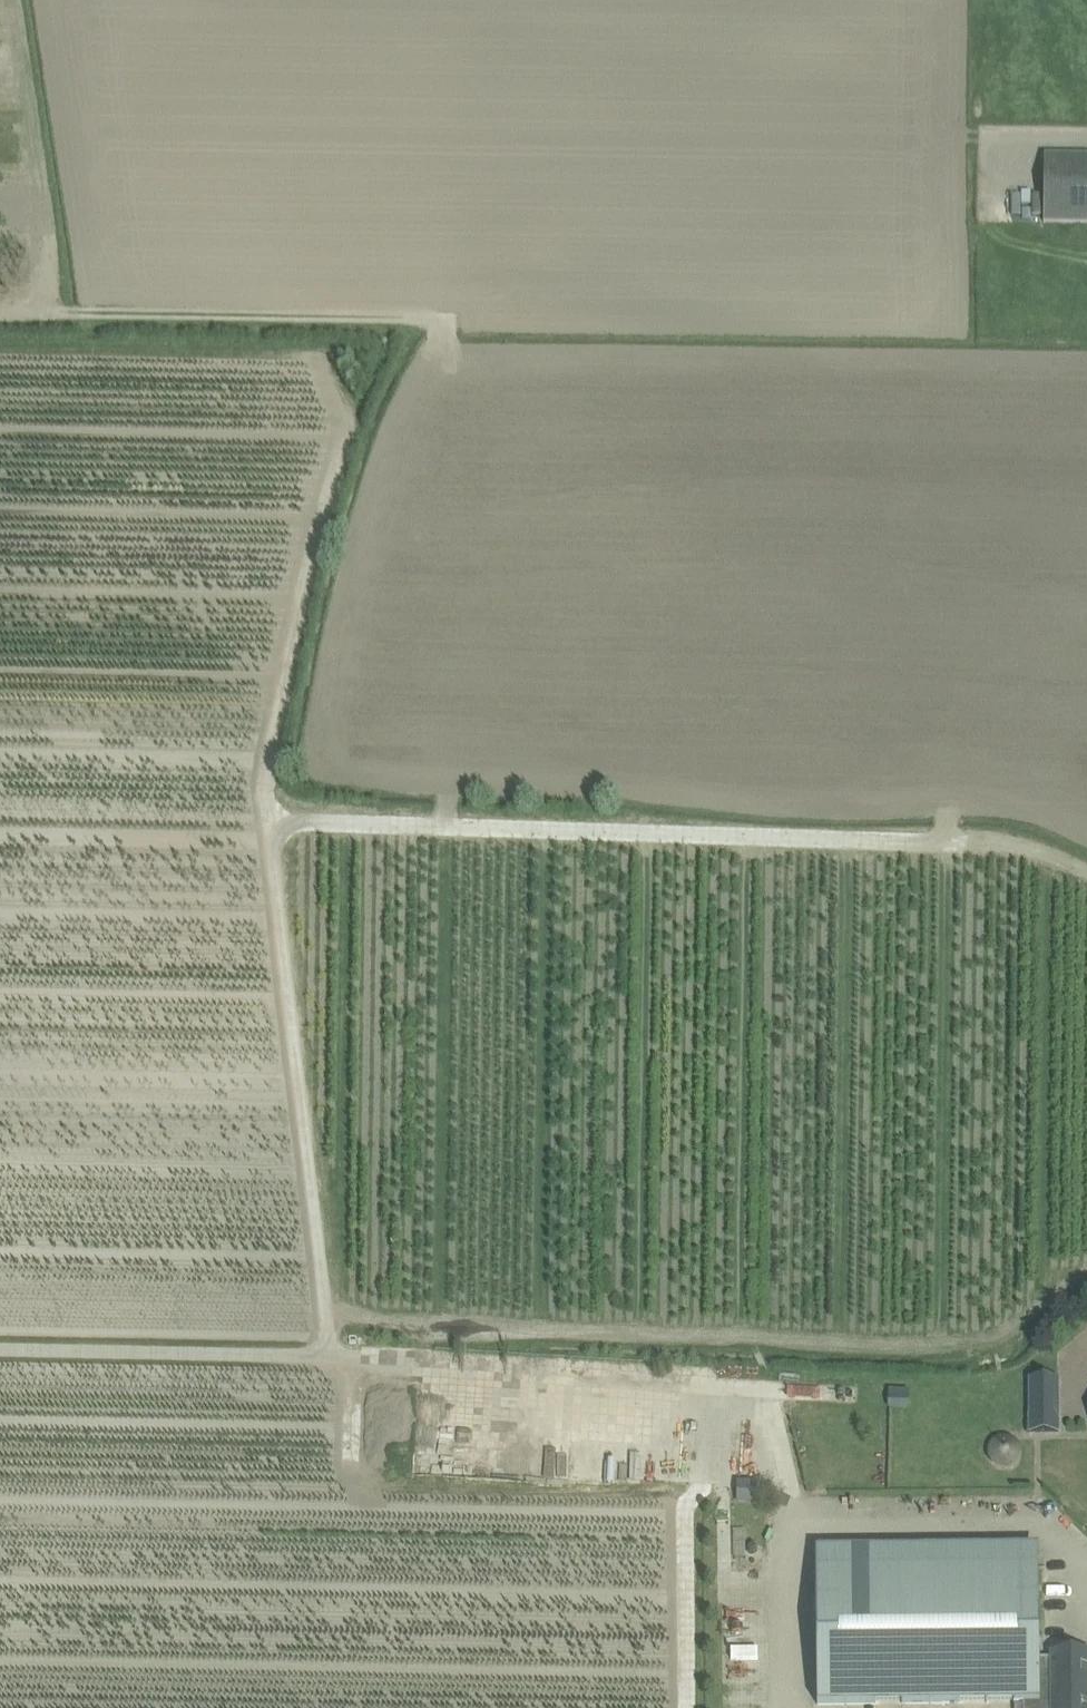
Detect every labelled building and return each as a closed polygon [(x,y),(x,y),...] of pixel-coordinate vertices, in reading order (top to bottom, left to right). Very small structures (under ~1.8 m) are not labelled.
[(1045,156),(1044,221),(1086,222),(1086,156),(1045,156)] [(1059,1379),(1030,1379),(1030,1431),(1059,1431),(1059,1379)] [(909,1386),(889,1386),(889,1405),(909,1405),(909,1386)] [(645,1466),(646,1435),(638,1434),(637,1449),(634,1449),(633,1466),(645,1466)] [(756,1488),(736,1488),(736,1501),(756,1501),(756,1488)] [(816,1570),(818,1704),(1027,1702),(1027,1707),(1086,1707),(1086,1659),(1052,1659),(1052,1662),(1040,1662),(1039,1568),(816,1570)]
